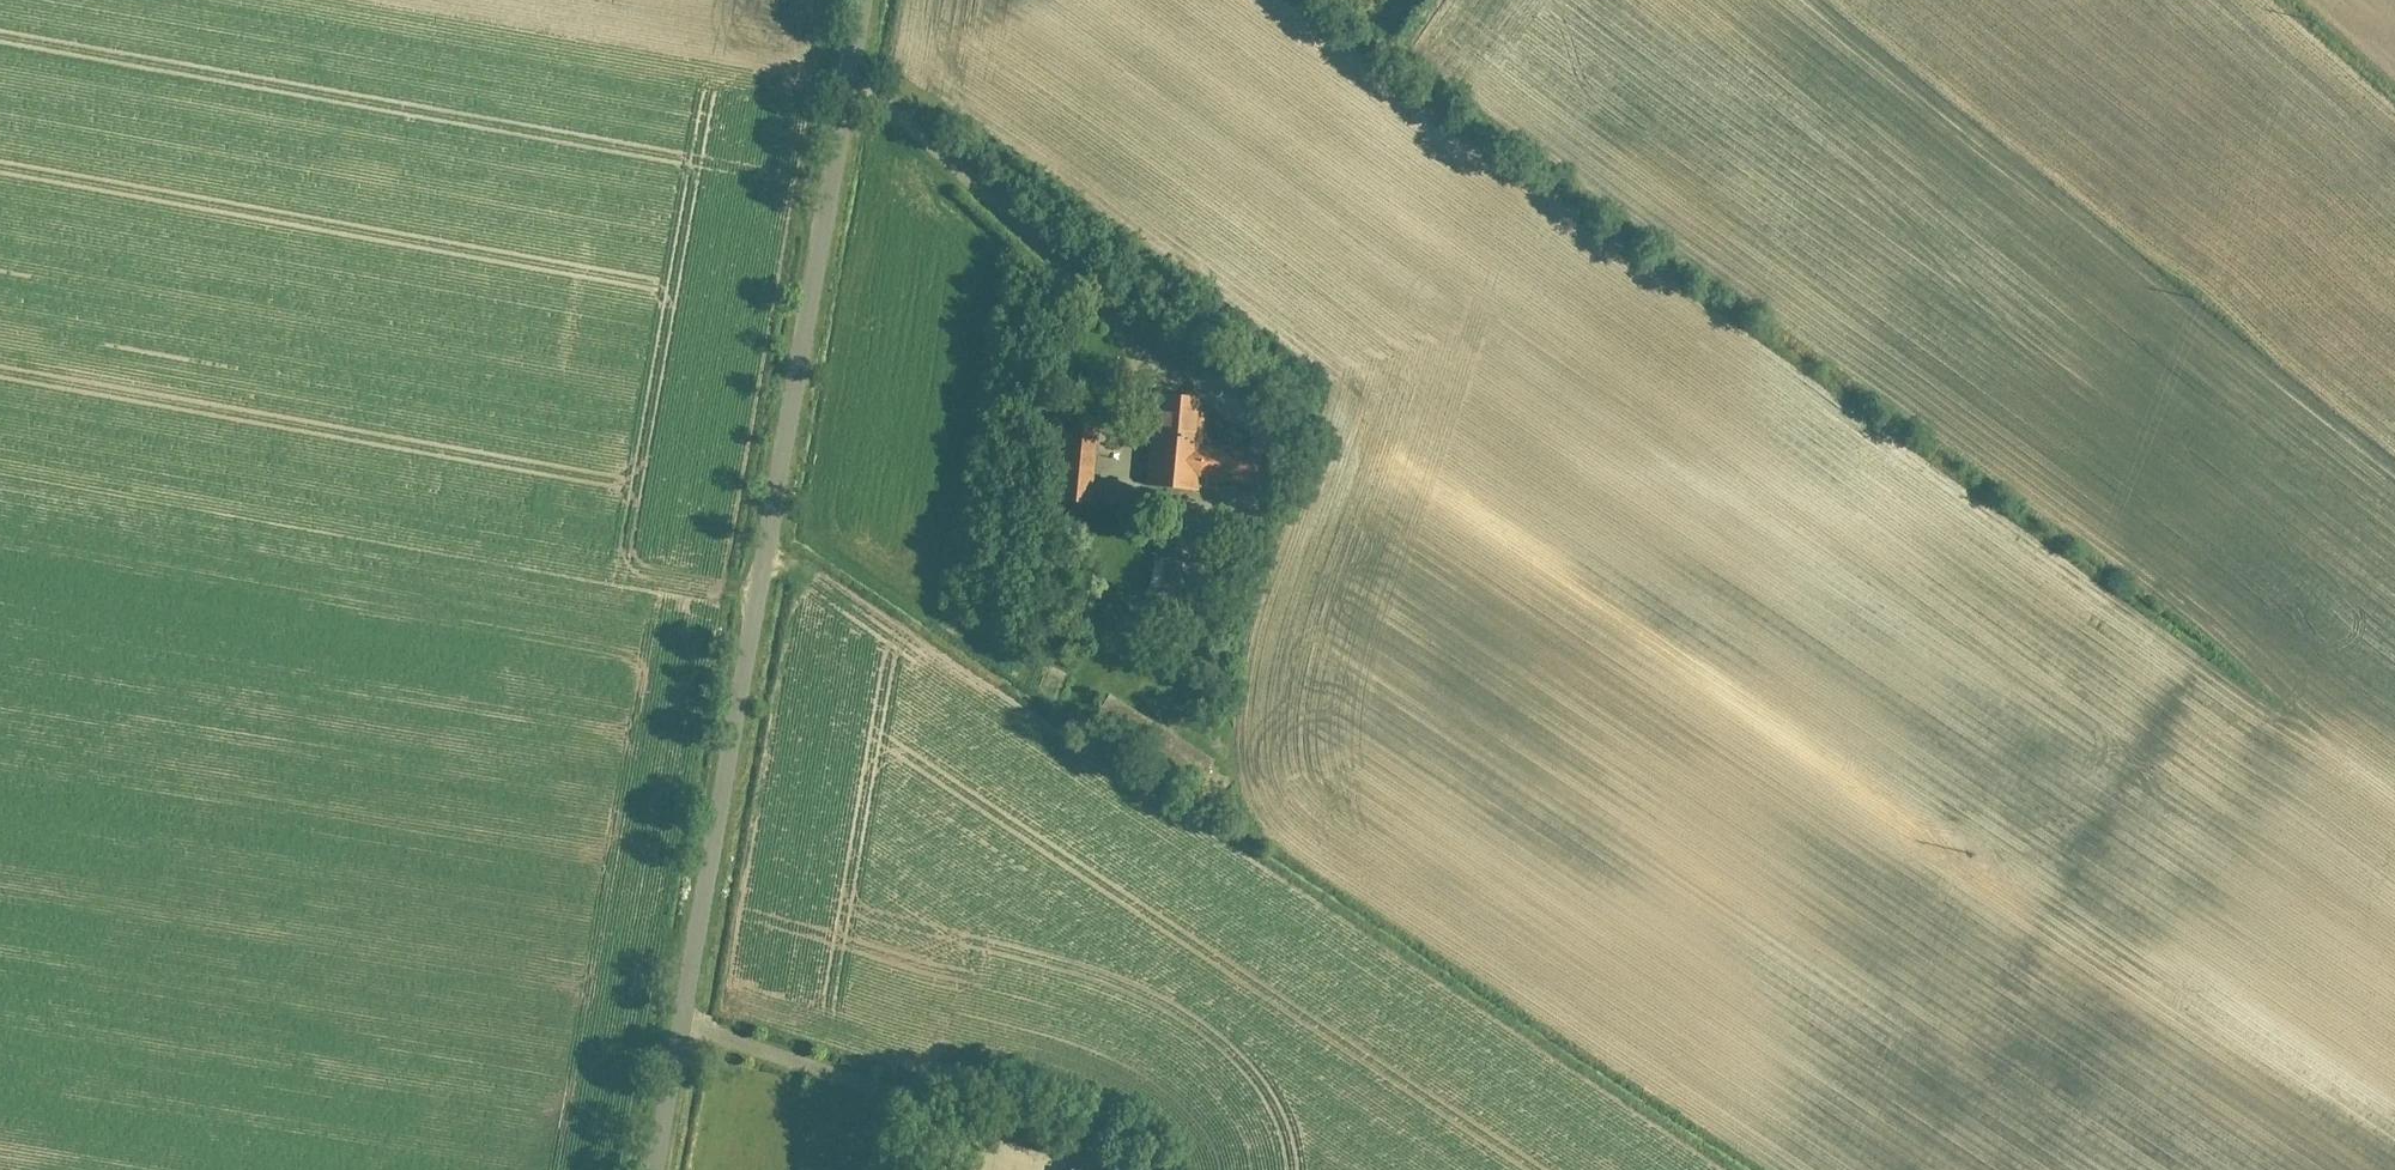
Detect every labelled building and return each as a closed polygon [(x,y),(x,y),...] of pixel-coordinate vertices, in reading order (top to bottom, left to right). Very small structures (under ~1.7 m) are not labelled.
[(1198,496),(1199,486),(1254,489),(1256,448),(1201,445),(1204,402),(1152,399),(1146,493),(1198,496)] [(1063,435),(1056,507),(1091,510),(1097,438),(1063,435)] [(1153,561),(1146,603),(1206,612),(1212,570),(1153,561)]
